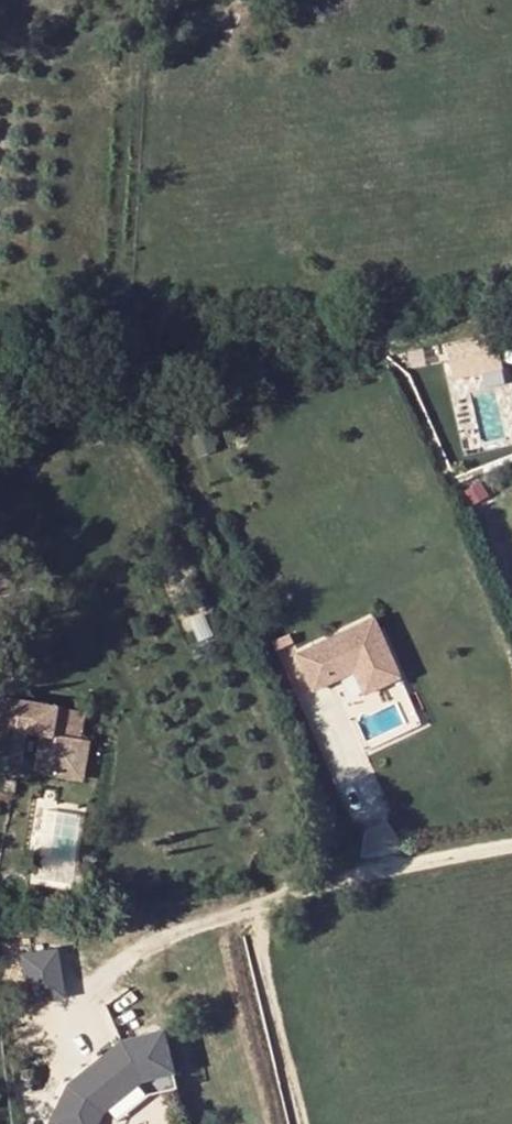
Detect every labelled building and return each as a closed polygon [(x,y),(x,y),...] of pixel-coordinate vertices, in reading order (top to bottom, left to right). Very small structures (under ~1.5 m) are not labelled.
[(498,369),(493,335),(447,342),(452,376),(498,369)] [(299,650),(316,685),(357,665),(369,660),(380,682),(403,671),(375,614),(299,650)] [(369,660),(357,665),(368,688),(380,682),(369,660)] [(0,700),(0,751),(2,751),(0,765),(0,776),(17,778),(33,781),(34,774),(60,778),(66,739),(78,740),(83,711),(0,700)] [(84,742),(78,740),(66,739),(60,778),(79,781),(84,742)] [(17,778),(0,776),(0,788),(15,791),(17,778)] [(55,949),(22,955),(30,1000),(63,994),(55,949)] [(70,1084),(52,1122),(57,1123),(97,1123),(103,1110),(142,1077),(173,1069),(162,1029),(122,1040),(70,1084)]
